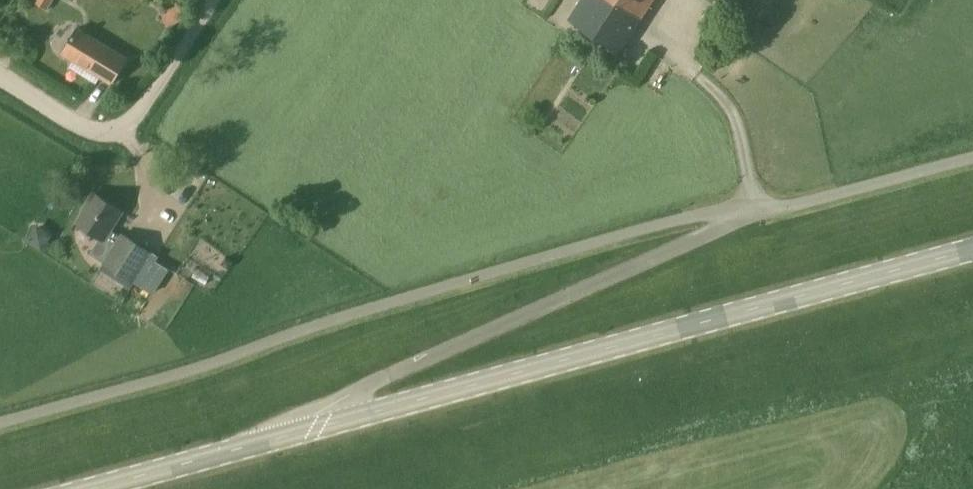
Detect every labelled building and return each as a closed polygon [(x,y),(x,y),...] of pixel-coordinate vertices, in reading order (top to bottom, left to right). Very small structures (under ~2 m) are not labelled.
[(35,2),(47,9),(52,0),(36,0),(35,2)] [(186,18),(178,0),(177,0),(159,8),(168,26),(186,18)] [(654,0),(581,0),(569,19),(621,52),(654,0)] [(78,29),(63,55),(74,61),(112,84),(128,58),(78,29)] [(120,236),(111,229),(122,211),(95,194),(77,223),(104,240),(105,238),(114,245),(102,263),(134,282),(153,251),(123,232),(120,236)] [(30,239),(42,247),(50,235),(38,227),(30,239)] [(237,258),(230,254),(225,261),(232,265),(237,258)]
